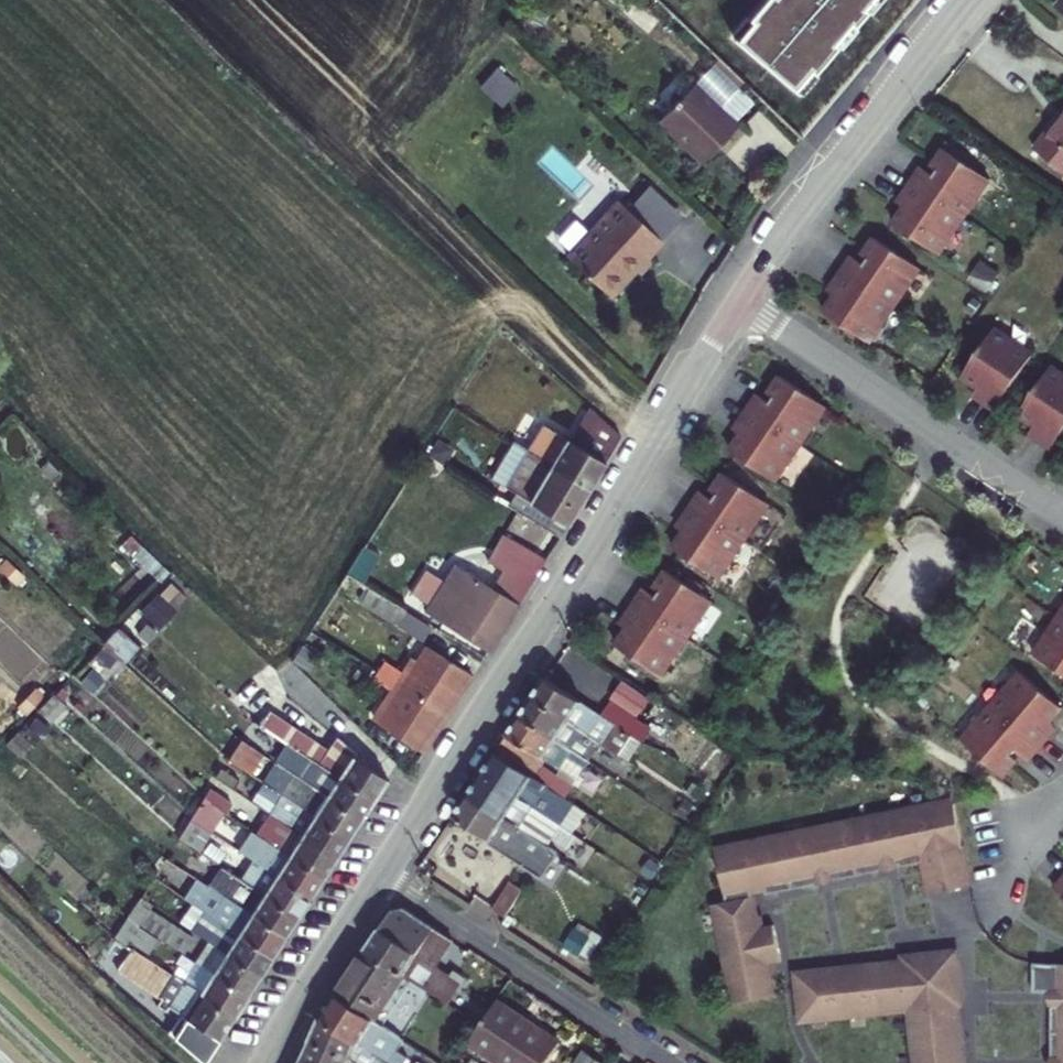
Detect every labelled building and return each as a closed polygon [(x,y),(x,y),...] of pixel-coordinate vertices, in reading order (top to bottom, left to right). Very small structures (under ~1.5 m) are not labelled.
[(737,39),(797,90),(874,0),(770,0),(737,39)] [(494,66),(478,84),(499,103),(515,86),(494,66)] [(694,82),(657,120),(701,162),(738,124),(694,82)] [(1062,171),(1062,112),(1055,122),(1034,149),(1062,171)] [(940,255),(991,180),(945,149),(933,167),(938,171),(935,176),(922,167),(902,196),(910,201),(894,224),(940,255)] [(608,297),(660,242),(617,202),(565,257),(608,297)] [(824,313),(870,344),(921,269),(875,238),(863,256),(868,260),(865,265),(852,256),(833,285),(840,289),(824,313)] [(1034,355),(995,330),(963,377),(986,392),(981,400),(996,409),(1034,355)] [(1020,414),(1043,430),(1038,437),(1053,448),(1062,433),(1062,374),(1052,367),(1020,414)] [(729,451),(775,482),(826,407),(781,377),(768,394),(773,398),(770,403),(757,395),(738,423),(745,428),(729,451)] [(528,451),(589,488),(621,436),(591,408),(571,441),(545,424),(528,451)] [(456,451),(433,437),(423,454),(445,468),(456,451)] [(507,506),(558,538),(589,488),(528,451),(514,442),(491,480),(515,494),(510,502),(507,506)] [(672,549),(718,579),(769,505),(723,474),(711,492),(716,495),(713,500),(700,492),(680,521),(688,525),(672,549)] [(494,498),(507,506),(510,502),(496,493),(494,498)] [(492,589),(453,565),(425,610),(444,623),(488,650),(526,589),(544,561),(493,529),(477,555),(503,571),(492,589)] [(374,570),(356,559),(347,573),(370,588),(420,618),(425,610),(428,604),(374,570)] [(615,646),(660,676),(711,602),(666,571),(653,589),(659,593),(655,598),(643,589),(623,618),(630,623),(615,646)] [(167,585),(140,609),(155,626),(182,602),(167,585)] [(395,624),(430,646),(439,631),(370,588),(362,601),(396,623),(395,624)] [(425,610),(420,618),(439,631),(444,623),(425,610)] [(1034,654),(1062,673),(1062,611),(1034,654)] [(122,661),(139,645),(120,626),(103,644),(122,661)] [(323,639),(310,630),(294,656),(307,664),(323,639)] [(410,659),(420,643),(411,637),(401,654),(406,656),(410,659)] [(375,673),(445,719),(472,675),(420,643),(410,659),(406,656),(397,670),(384,661),(375,673)] [(97,667),(107,676),(118,664),(108,655),(97,667)] [(1020,672),(962,740),(1003,776),(1018,759),(1013,755),(1016,751),(1029,761),(1051,734),(1044,728),(1062,707),(1020,672)] [(375,724),(423,753),(445,719),(375,673),(371,680),(387,690),(377,707),(383,710),(375,724)] [(604,717),(545,679),(532,699),(591,737),(595,731),(604,717)] [(50,722),(67,705),(54,694),(38,710),(50,722)] [(600,743),(591,737),(532,699),(521,717),(588,761),(600,743)] [(383,710),(377,707),(369,720),(375,724),(383,710)] [(273,713),(264,728),(266,730),(274,734),(324,767),(333,752),(273,713)] [(541,766),(546,760),(576,781),(588,761),(521,717),(508,735),(496,754),(563,799),(572,786),(541,766)] [(613,724),(604,717),(595,731),(605,736),(613,724)] [(258,740),(264,728),(252,721),(240,740),(252,748),(258,740)] [(267,745),(274,734),(266,730),(264,728),(258,740),(267,745)] [(324,767),(274,734),(267,745),(299,765),(293,774),(362,818),(374,799),(324,767)] [(374,799),(388,779),(378,773),(355,758),(358,753),(339,741),(333,752),(324,767),(374,799)] [(259,761),(236,746),(227,760),(251,775),(259,761)] [(638,768),(611,750),(604,761),(632,779),(638,768)] [(574,806),(563,799),(496,754),(482,775),(560,826),(574,806)] [(282,795),(349,838),(362,818),(293,774),(276,764),(264,783),(280,794),(282,795)] [(576,836),(560,826),(482,775),(469,795),(547,846),(551,839),(568,851),(576,836)] [(234,805),(210,788),(203,798),(215,806),(227,814),(234,805)] [(270,814),(337,858),(349,838),(282,795),(270,814)] [(547,846),(469,795),(454,817),(532,868),(537,861),(551,871),(561,855),(547,846)] [(202,828),(215,806),(203,798),(190,820),(202,828)] [(711,905),(732,1005),(773,996),(767,964),(780,961),(773,926),(759,928),(751,890),(764,887),(765,895),(818,884),(817,876),(829,873),(831,881),(883,870),(882,862),(895,859),(896,867),(922,862),(928,894),(971,886),(954,803),(914,812),(913,808),(714,849),(725,903),(711,905)] [(274,845),(324,878),(337,858),(270,814),(257,834),(274,845)] [(211,834),(202,828),(190,820),(177,838),(190,846),(199,852),(211,834)] [(188,849),(190,846),(177,838),(164,859),(176,867),(180,862),(194,870),(198,863),(211,872),(214,866),(188,849)] [(261,866),(311,897),(324,878),(274,845),(261,866)] [(152,879),(175,893),(185,879),(173,872),(176,867),(164,859),(152,879)] [(248,884),(298,917),(311,897),(261,866),(252,860),(240,879),(248,884)] [(139,898),(152,906),(156,899),(168,906),(175,893),(152,879),(139,898)] [(1062,896),(1062,879),(1054,888),(1062,896)] [(235,905),(286,937),(298,917),(248,884),(235,905)] [(522,892),(509,884),(500,896),(514,904),(522,892)] [(514,904),(500,896),(491,909),(505,918),(514,904)] [(152,906),(139,898),(126,919),(157,938),(183,954),(192,938),(149,911),(152,906)] [(223,924),(274,956),(286,937),(235,905),(223,924)] [(392,912),(367,950),(404,975),(413,981),(447,1004),(454,993),(429,976),(436,965),(452,941),(404,909),(392,912)] [(157,938),(126,919),(114,938),(127,947),(129,941),(148,954),(157,938)] [(210,943),(262,974),(274,956),(223,924),(210,943)] [(105,980),(127,947),(114,938),(93,971),(105,980)] [(195,961),(249,995),(262,974),(210,943),(208,941),(195,961)] [(957,949),(950,950),(951,962),(958,962),(957,949)] [(174,977),(132,950),(122,966),(164,993),(174,977)] [(374,1020),(404,975),(367,950),(337,995),(374,1020)] [(913,1062),(963,1062),(962,1046),(954,1048),(952,1035),(960,1034),(958,1005),(963,1005),(958,962),(951,962),(950,950),(901,956),(902,960),(873,964),(874,972),(861,974),(861,965),(802,971),(802,980),(795,980),(799,1022),(907,1011),(913,1062)] [(182,982),(236,1016),(249,995),(195,961),(182,982)] [(1033,962),(1033,992),(1059,991),(1059,1004),(1051,1004),(1051,1058),(1059,1058),(1059,1062),(1062,1062),(1062,962),(1033,962)] [(462,982),(436,965),(429,976),(454,993),(462,982)] [(383,1026),(413,981),(404,975),(374,1020),(383,1026)] [(182,982),(174,977),(164,993),(160,1000),(167,1005),(182,982)] [(236,1016),(182,982),(167,1005),(189,1020),(176,1040),(204,1062),(206,1062),(236,1016)] [(384,1061),(391,1050),(400,1037),(383,1026),(374,1020),(337,995),(321,1019),(384,1061)] [(559,1043),(497,1002),(482,1024),(488,1028),(475,1047),(499,1062),(546,1062),(559,1043)] [(384,1061),(321,1019),(311,1042),(352,1062),(387,1062),(384,1061)] [(488,1028),(482,1024),(480,1027),(470,1043),(475,1047),(488,1028)] [(311,1042),(303,1061),(306,1062),(352,1062),(311,1042)] [(391,1050),(384,1061),(387,1062),(410,1062),(391,1050)] [(584,1052),(576,1062),(600,1062),(584,1052)]
